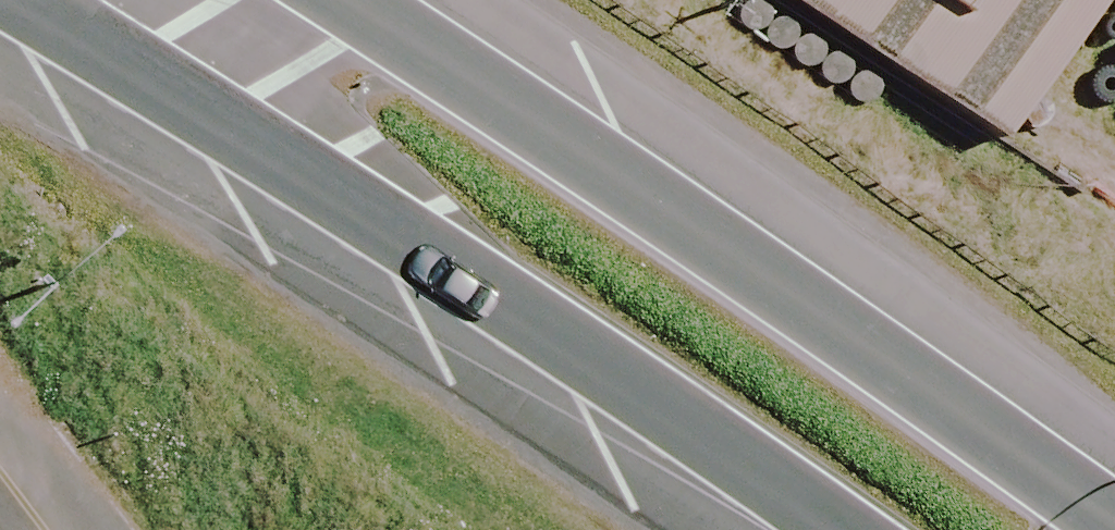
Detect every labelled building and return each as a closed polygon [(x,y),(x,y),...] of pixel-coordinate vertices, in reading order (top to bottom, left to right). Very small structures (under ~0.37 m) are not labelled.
[(1024,172),(1114,45),(1114,0),(782,0),(1024,172)]
